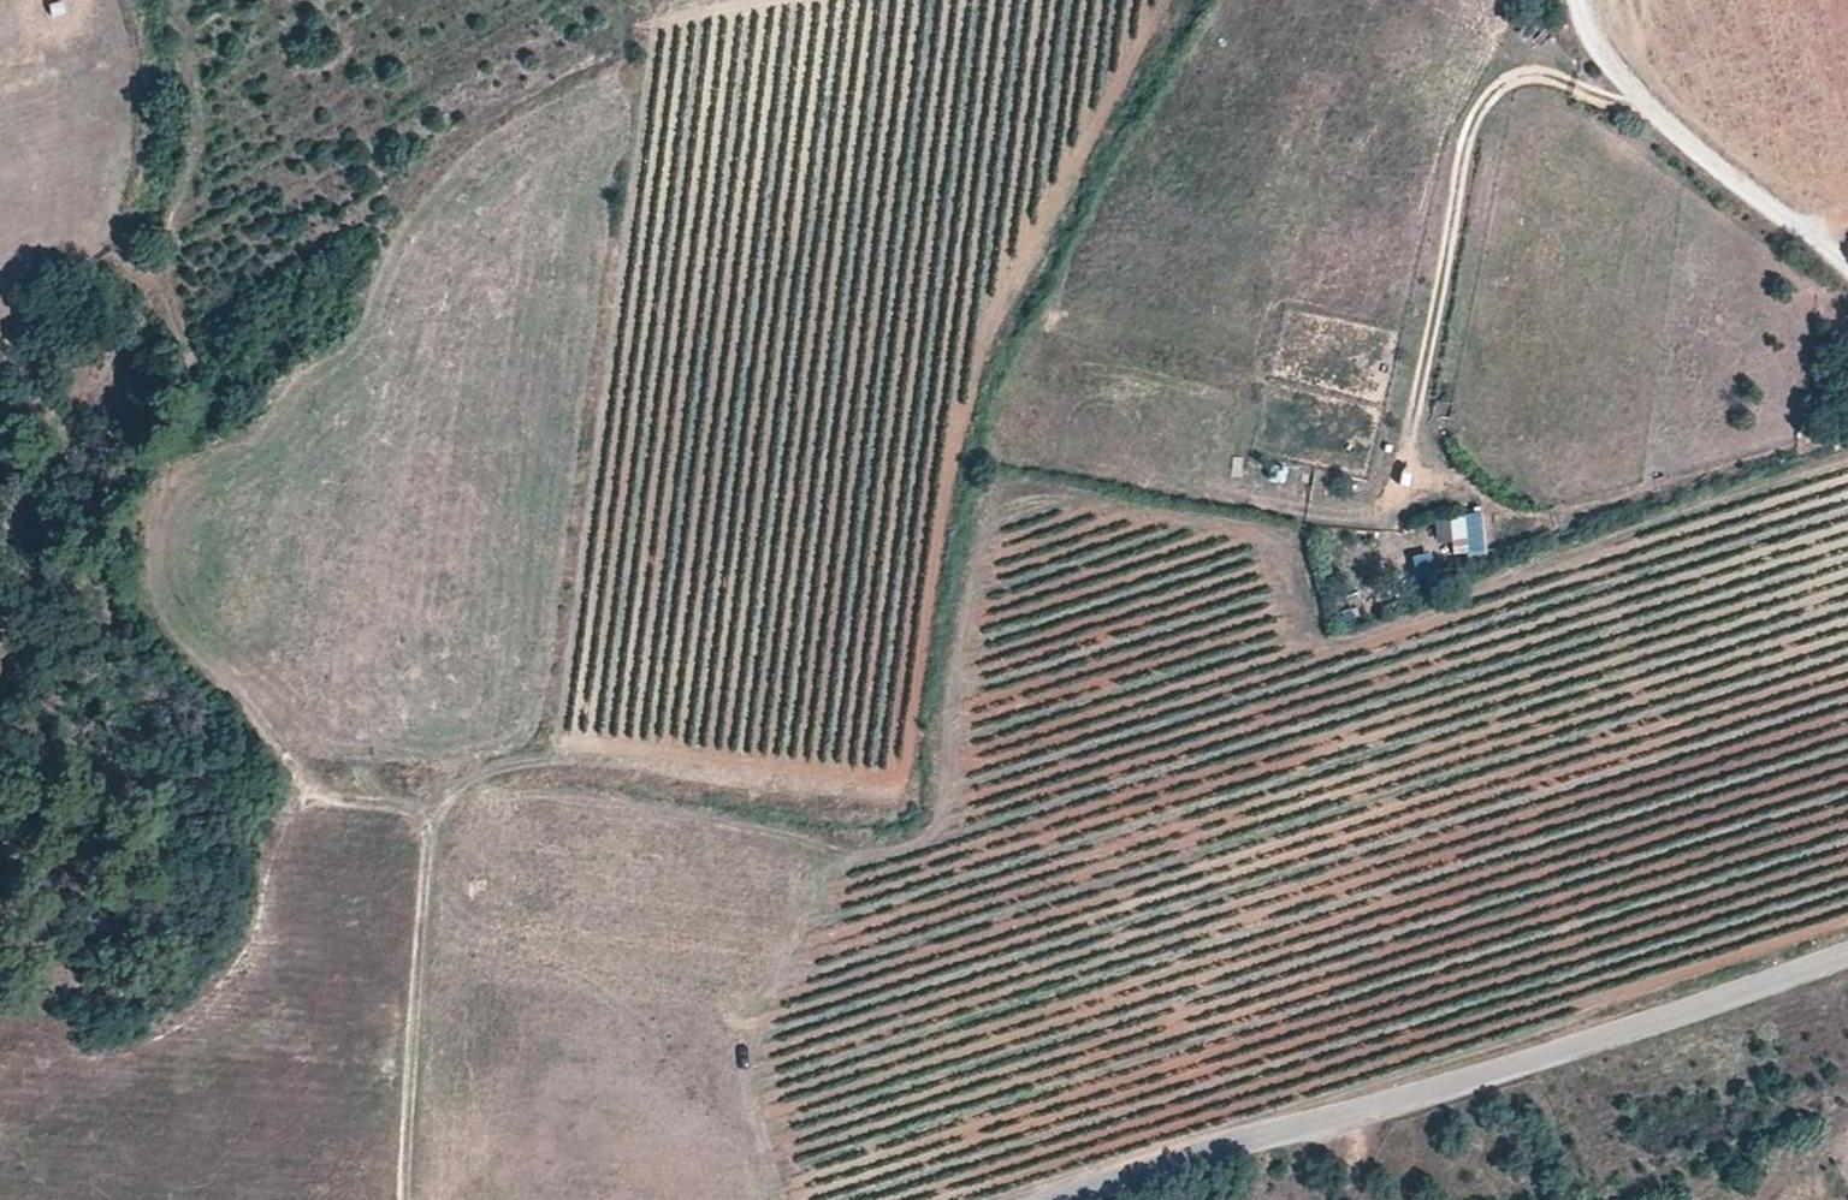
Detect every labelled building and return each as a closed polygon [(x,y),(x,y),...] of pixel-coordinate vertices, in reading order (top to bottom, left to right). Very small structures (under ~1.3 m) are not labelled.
[(1449,510),(1451,554),(1483,552),(1481,508),(1449,510)]
